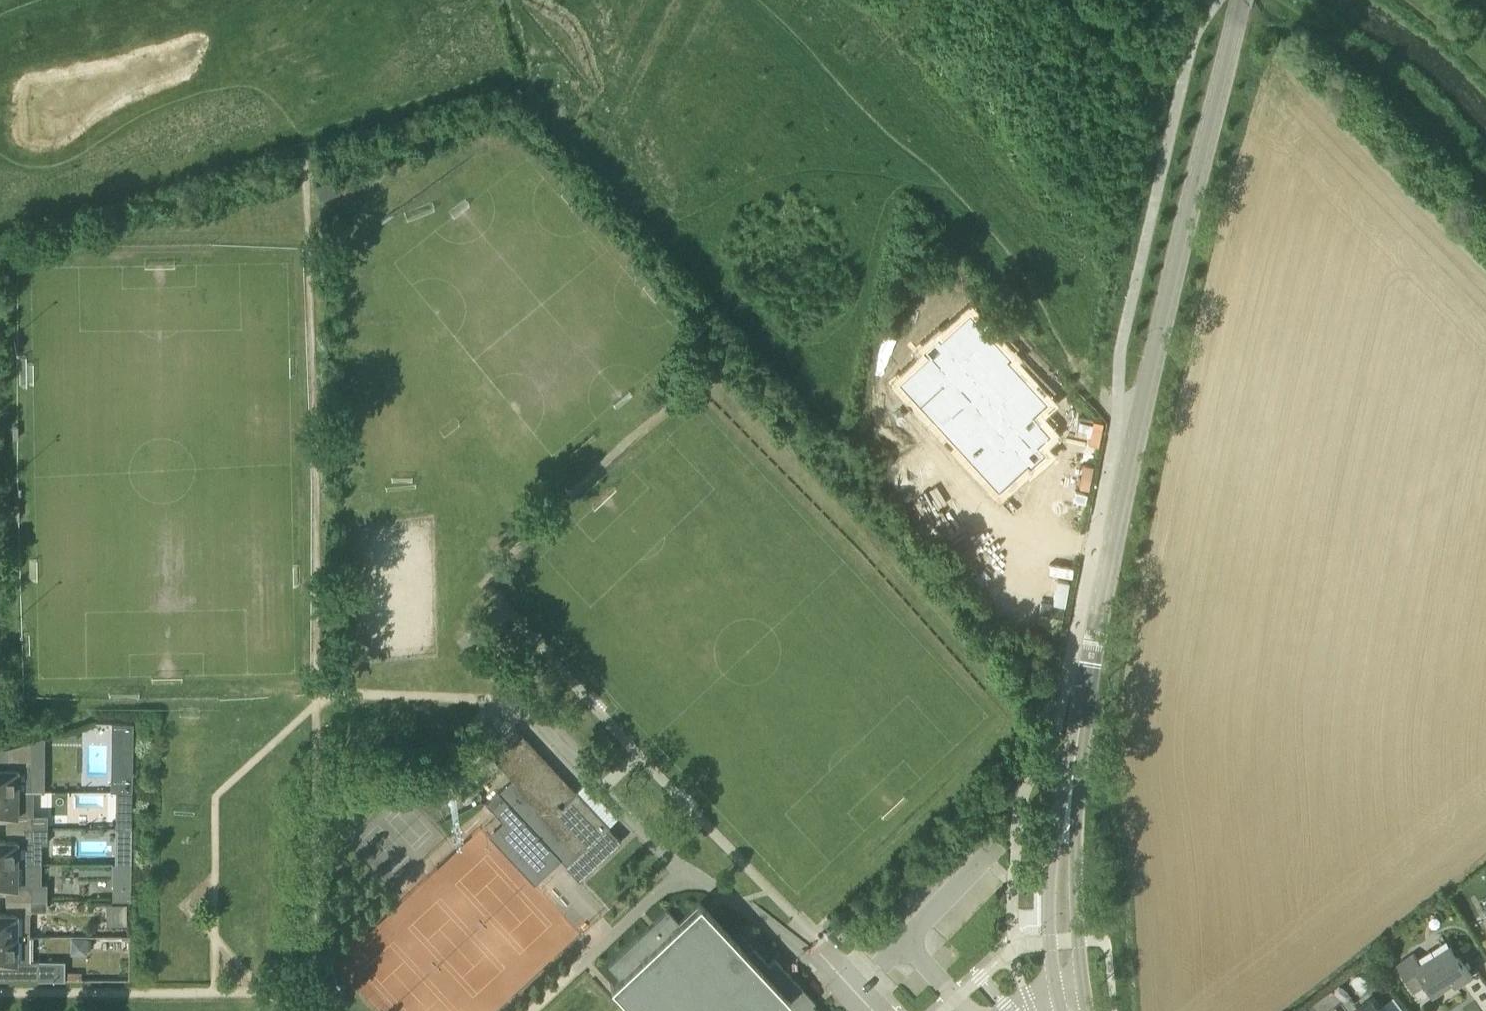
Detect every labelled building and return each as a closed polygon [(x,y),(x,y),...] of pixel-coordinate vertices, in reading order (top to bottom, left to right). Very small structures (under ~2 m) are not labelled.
[(319,200),(340,194),(336,180),(315,186),(319,200)] [(933,370),(903,397),(1002,505),(1045,466),(1038,458),(1051,446),(1032,425),(1046,412),(1007,369),(1009,367),(970,322),(926,362),(933,370)] [(133,723),(111,723),(111,747),(126,748),(126,776),(113,776),(113,791),(132,791),(133,723)] [(514,726),(514,727),(496,743),(487,752),(512,779),(487,803),(486,804),(503,822),(509,828),(503,833),(537,870),(546,861),(552,868),(561,859),(566,864),(565,865),(579,880),(621,841),(608,827),(609,826),(576,791),(576,792),(514,726)] [(18,792),(45,792),(45,791),(43,791),(43,768),(32,768),(32,742),(32,741),(7,748),(7,767),(0,767),(0,792),(18,792)] [(0,792),(0,815),(6,815),(6,828),(32,828),(32,815),(18,815),(18,792),(0,792)] [(132,818),(117,818),(116,818),(116,827),(132,827),(132,818)] [(18,864),(18,863),(34,863),(34,840),(32,839),(32,828),(6,828),(6,839),(0,839),(0,864),(18,864)] [(115,829),(115,841),(132,841),(132,829),(115,829)] [(0,864),(0,887),(6,887),(6,900),(31,900),(32,900),(32,889),(33,889),(33,887),(37,887),(37,863),(34,863),(18,863),(18,864),(0,864)] [(113,888),(113,900),(131,900),(131,888),(113,888)] [(31,900),(6,900),(6,912),(0,912),(0,936),(31,936),(31,900)] [(815,1001),(801,986),(775,959),(769,964),(754,948),(748,954),(732,936),(711,914),(705,908),(702,905),(702,904),(700,902),(697,904),(679,922),(668,910),(654,922),(649,928),(608,965),(620,977),(614,983),(613,982),(611,984),(610,985),(613,988),(635,1010),(818,1010),(817,1009),(812,1004),(815,1002),(815,1001)] [(128,903),(109,904),(109,924),(128,924),(128,903)] [(4,962),(4,979),(4,980),(36,980),(38,980),(38,969),(39,961),(38,961),(31,961),(31,936),(0,936),(0,962),(4,962)] [(70,938),(71,948),(77,955),(88,954),(87,938),(70,938)] [(1456,986),(1472,975),(1451,942),(1421,962),(1414,952),(1397,963),(1414,989),(1425,982),(1433,995),(1450,983),(1448,980),(1451,978),(1456,986)] [(1371,997),(1354,1009),(1356,1010),(1382,1010),(1371,997)]
